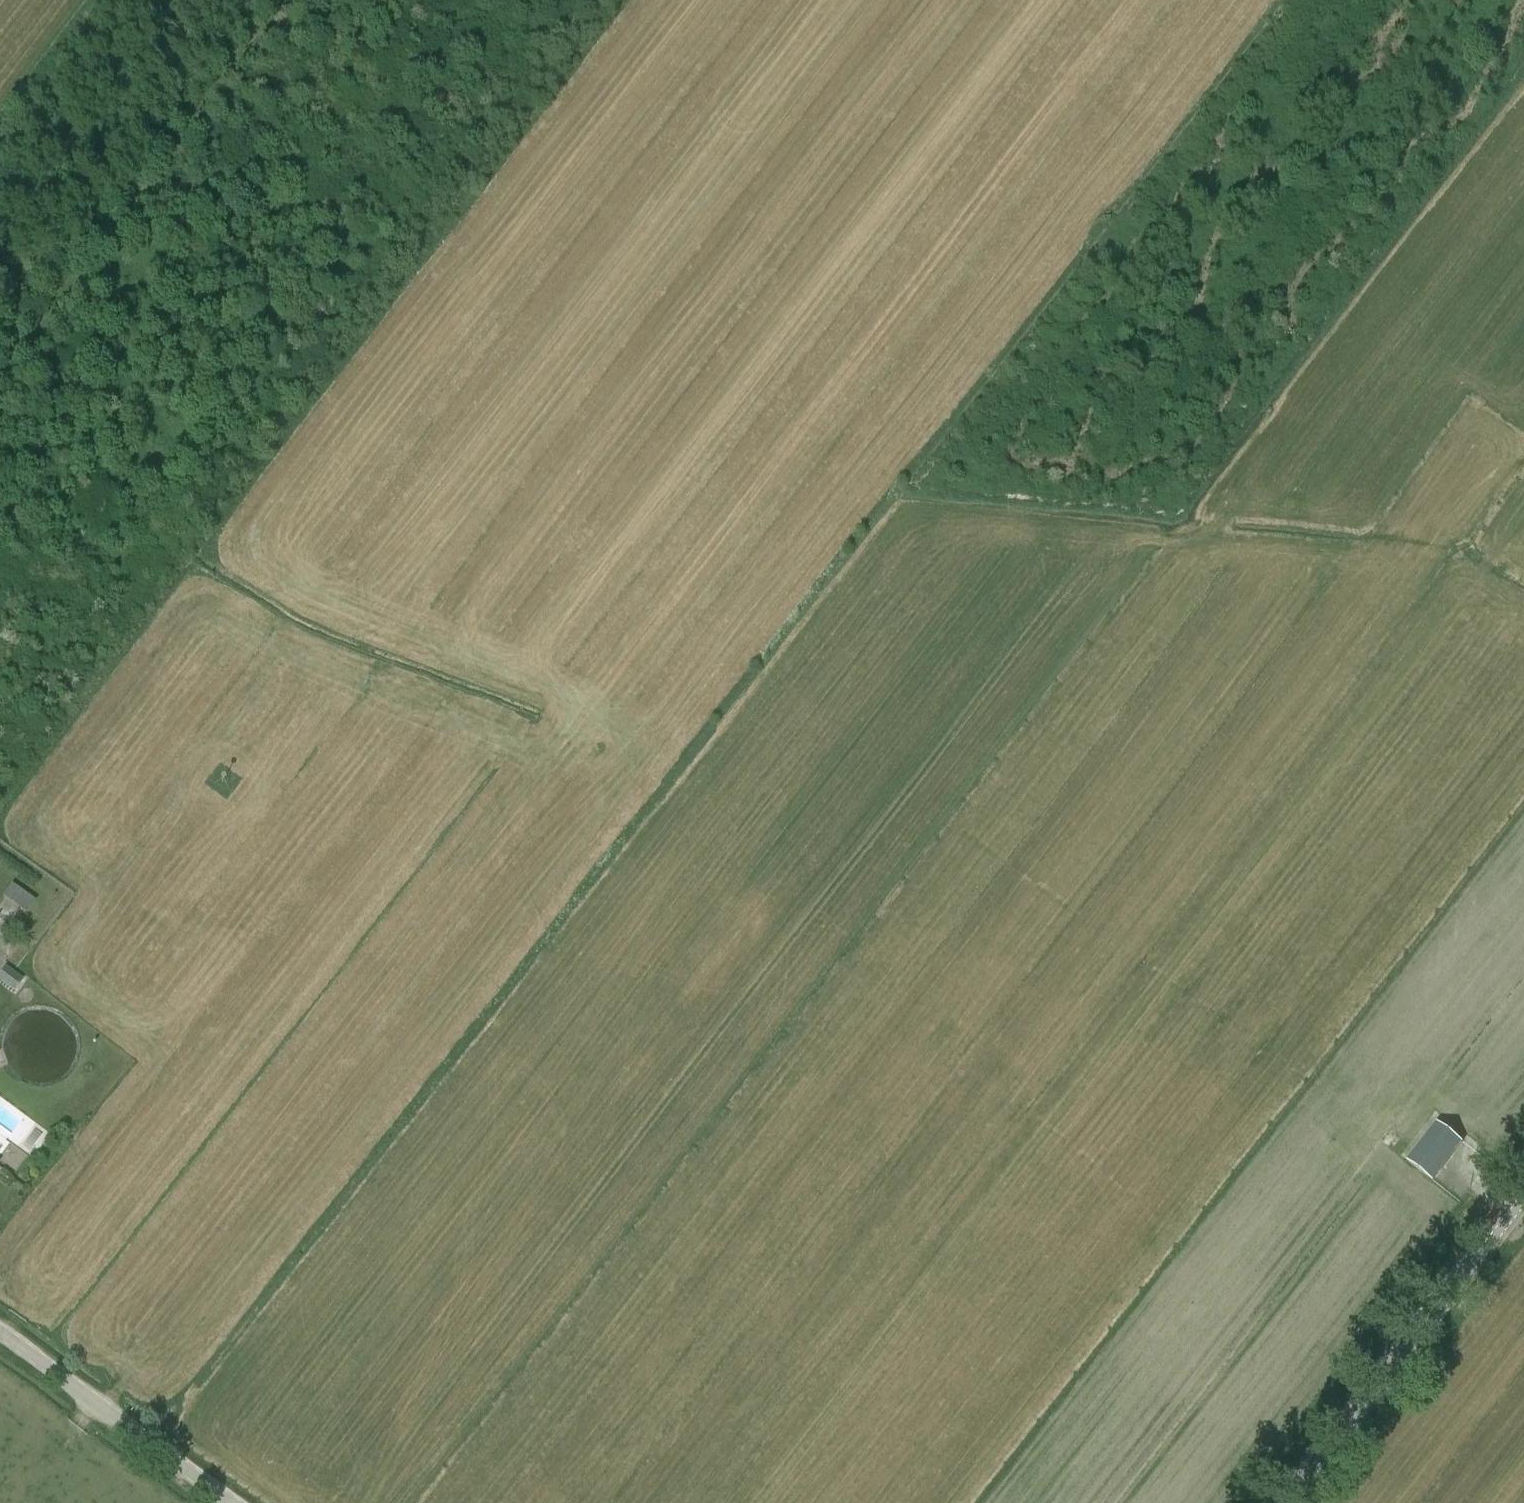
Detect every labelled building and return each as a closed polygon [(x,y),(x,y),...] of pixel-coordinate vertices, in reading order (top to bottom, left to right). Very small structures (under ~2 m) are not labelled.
[(12,884),(3,896),(26,913),(35,900),(12,884)] [(23,980),(6,966),(0,973),(0,982),(14,992),(23,980)] [(1436,1122),(1407,1160),(1433,1180),(1462,1142),(1436,1122)]
